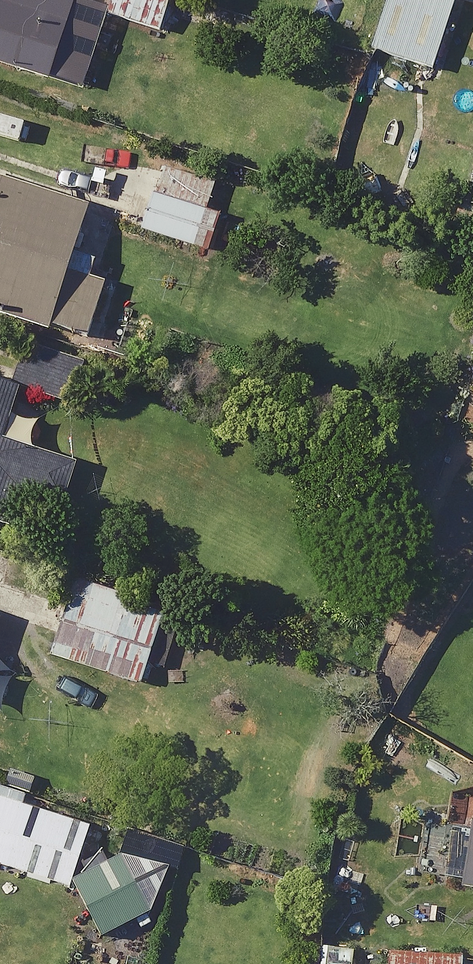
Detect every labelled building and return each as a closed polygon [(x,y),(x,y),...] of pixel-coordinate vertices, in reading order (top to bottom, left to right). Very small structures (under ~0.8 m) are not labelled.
[(82,71),(89,47),(74,42),(88,0),(0,0),(0,65),(61,84),(67,66),(82,71)] [(118,18),(171,35),(182,0),(124,0),(118,18)] [(466,0),(395,0),(378,50),(443,73),(468,1),(466,0)] [(119,212),(82,202),(89,179),(43,165),(36,188),(0,177),(0,312),(99,342),(115,289),(98,283),(119,212)] [(223,217),(163,197),(151,233),(211,253),(223,217)] [(97,370),(37,346),(23,381),(84,404),(97,370)] [(42,456),(52,419),(21,410),(28,387),(0,378),(0,525),(17,530),(27,494),(69,507),(81,467),(42,456)] [(3,640),(24,646),(39,594),(9,585),(15,564),(0,559),(0,652),(3,640)] [(174,615),(85,588),(63,661),(152,688),(174,615)] [(8,708),(20,668),(0,662),(0,706),(8,708)] [(0,797),(0,864),(82,891),(102,831),(0,797)] [(464,825),(455,888),(472,890),(472,827),(464,825)] [(329,946),(328,963),(375,963),(375,947),(329,946)] [(401,953),(400,963),(472,963),(472,957),(401,953)]
